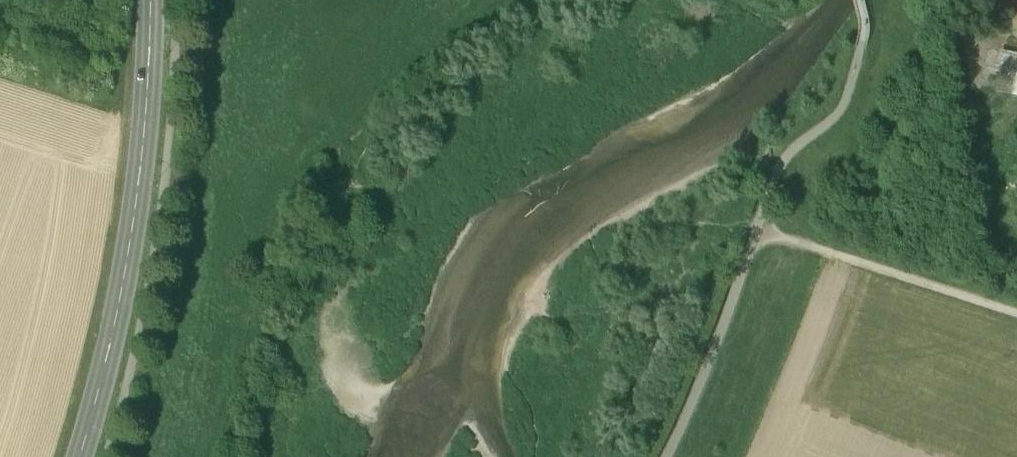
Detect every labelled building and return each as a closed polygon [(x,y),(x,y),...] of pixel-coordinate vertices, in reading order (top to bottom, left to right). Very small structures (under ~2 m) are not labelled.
[(999,54),(992,93),(1016,98),(1016,57),(999,54)]
